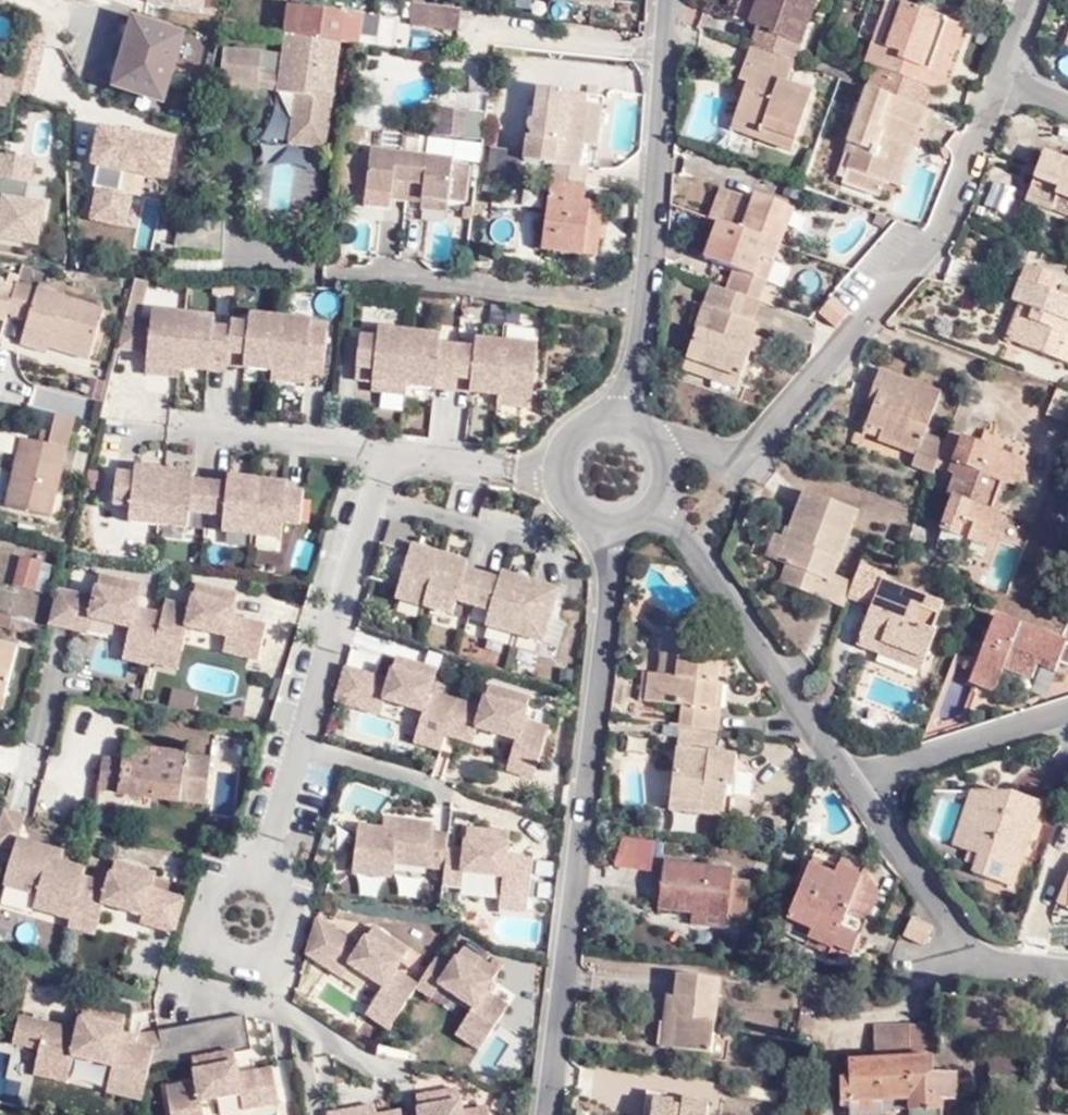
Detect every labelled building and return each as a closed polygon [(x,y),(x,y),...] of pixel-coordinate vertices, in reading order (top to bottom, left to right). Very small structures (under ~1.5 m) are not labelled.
[(797,58),(820,0),(763,0),(754,21),(763,24),(756,42),(797,58)] [(410,1),(408,25),(458,29),(460,4),(410,1)] [(878,68),(871,86),(931,110),(939,91),(963,29),(897,2),(872,66),(878,68)] [(291,5),(288,37),(342,43),(375,47),(377,36),(379,37),(382,17),(291,5)] [(174,23),(135,11),(113,84),(168,100),(182,51),(202,57),(212,20),(191,14),(187,27),(183,26),(185,20),(175,18),(174,23)] [(8,39),(13,21),(0,18),(0,36),(8,39)] [(948,95),(972,33),(963,29),(939,91),(948,95)] [(332,127),(341,47),(342,43),(288,37),(281,95),(297,97),(294,123),(332,127)] [(788,80),(797,58),(756,42),(742,76),(749,79),(735,115),(762,125),(760,132),(764,134),(793,145),(816,91),(788,80)] [(263,54),(236,51),(233,87),(261,89),(263,54)] [(723,124),(762,140),(764,134),(760,132),(762,125),(735,115),(749,79),(742,76),(723,124)] [(580,144),(583,144),(587,103),(568,101),(569,87),(538,84),(534,114),(530,114),(526,153),(548,156),(545,185),(547,185),(581,190),(585,160),(579,159),(580,144)] [(922,131),(931,110),(871,86),(849,141),(857,145),(848,168),(881,182),(891,185),(907,145),(901,142),(907,126),(922,131)] [(568,101),(587,103),(589,89),(569,87),(568,101)] [(601,105),(587,103),(583,144),(597,145),(601,105)] [(435,104),(431,134),(465,138),(468,107),(435,104)] [(57,147),(57,115),(28,114),(28,146),(57,147)] [(171,178),(179,137),(100,121),(92,162),(99,163),(125,168),(171,178)] [(907,145),(916,148),(922,131),(907,126),(901,142),(907,145)] [(907,145),(891,185),(904,190),(920,150),(916,148),(907,145)] [(416,156),(375,151),(370,193),(394,196),(393,200),(410,202),(416,156)] [(39,244),(47,201),(28,198),(30,182),(46,185),(50,161),(0,153),(0,237),(39,244)] [(1046,155),(1026,203),(1054,214),(1060,200),(1067,204),(1067,164),(1046,155)] [(457,162),(416,156),(410,202),(426,204),(426,201),(451,204),(452,200),(457,162)] [(125,168),(99,163),(95,184),(99,185),(120,189),(125,168)] [(474,166),(457,164),(452,200),(468,202),(474,166)] [(881,182),(848,168),(842,182),(876,196),(881,182)] [(1002,214),(1014,185),(995,177),(983,206),(1002,214)] [(710,211),(721,217),(734,185),(724,181),(710,211)] [(128,226),(135,192),(120,189),(99,185),(92,219),(128,226)] [(581,190),(547,185),(539,251),(582,256),(587,206),(580,205),(581,190)] [(734,263),(726,284),(750,293),(771,301),(774,293),(762,288),(768,274),(758,269),(766,253),(776,256),(790,221),(782,217),(790,198),(770,189),(766,199),(758,195),(734,185),(721,217),(711,240),(739,253),(734,263)] [(761,186),(758,195),(766,199),(770,189),(761,186)] [(394,196),(370,193),(369,201),(393,205),(393,200),(394,196)] [(790,221),(798,202),(790,198),(782,217),(790,221)] [(450,212),(451,204),(426,201),(426,204),(426,209),(450,212)] [(601,207),(587,206),(582,256),(595,258),(601,207)] [(734,263),(739,253),(711,240),(706,250),(734,263)] [(758,269),(768,274),(776,256),(766,253),(758,269)] [(35,286),(42,263),(28,261),(21,282),(35,286)] [(1023,345),(1067,363),(1067,284),(1062,281),(1063,277),(1031,264),(1016,302),(1023,305),(1037,311),(1023,345)] [(525,268),(523,279),(543,282),(544,271),(525,268)] [(750,293),(726,284),(714,279),(705,303),(714,306),(706,329),(700,326),(689,357),(743,378),(753,350),(758,336),(762,326),(740,317),(750,293)] [(9,322),(11,316),(20,287),(0,281),(0,320),(9,322)] [(21,282),(20,287),(11,316),(32,323),(31,328),(57,336),(53,350),(93,362),(111,310),(35,286),(21,282)] [(824,313),(841,328),(852,315),(836,301),(824,313)] [(705,303),(697,325),(700,326),(706,329),(714,306),(705,303)] [(1023,305),(1009,340),(1023,345),(1037,311),(1023,305)] [(32,323),(11,316),(9,322),(4,339),(25,346),(31,328),(32,323)] [(151,325),(129,322),(121,353),(148,356),(147,368),(156,369),(155,378),(180,381),(181,371),(209,375),(210,362),(228,364),(228,357),(246,359),(245,371),(273,374),(272,383),(297,386),(298,377),(307,378),(308,365),(326,367),(329,336),(312,334),(313,326),(279,322),(250,319),(249,328),(232,326),(231,333),(214,331),(215,322),(153,316),(151,325)] [(25,346),(53,354),(53,350),(57,336),(31,328),(25,346)] [(361,339),(358,371),(376,372),(375,385),(374,394),(407,397),(408,388),(436,391),(438,379),(455,380),(472,382),(471,395),(500,398),(499,407),(532,410),(539,349),(477,343),(476,351),(441,348),(442,339),(380,332),(379,341),(361,339)] [(766,340),(758,336),(753,350),(761,353),(766,340)] [(246,359),(228,357),(228,364),(227,369),(245,371),(246,359)] [(685,368),(738,389),(743,378),(689,357),(685,368)] [(228,364),(210,362),(209,375),(227,376),(227,369),(228,364)] [(326,367),(308,365),(307,378),(324,380),(326,367)] [(156,369),(147,368),(146,377),(155,378),(156,369)] [(376,372),(358,371),(357,383),(375,385),(376,372)] [(937,475),(940,468),(947,448),(925,440),(941,397),(885,372),(876,389),(884,393),(877,411),(868,432),(919,455),(915,466),(937,475)] [(306,387),(307,378),(298,377),(297,386),(306,387)] [(455,380),(438,379),(436,391),(454,393),(455,380)] [(472,382),(455,380),(454,393),(471,395),(472,382)] [(884,393),(876,389),(868,407),(877,411),(884,393)] [(54,446),(39,441),(27,439),(9,506),(56,518),(68,474),(73,451),(81,422),(61,417),(56,435),(54,446)] [(39,441),(54,446),(56,435),(42,431),(39,441)] [(953,433),(947,448),(940,468),(959,476),(950,497),(958,501),(944,535),(990,553),(998,531),(994,530),(999,516),(994,515),(1005,487),(1010,489),(1022,460),(953,433)] [(84,454),(73,451),(68,474),(78,477),(84,454)] [(1019,492),(1031,464),(1022,460),(1010,489),(1019,492)] [(117,477),(114,508),(131,510),(131,522),(189,527),(190,516),(225,520),(224,532),(283,537),(284,526),(302,528),(305,497),(287,495),(289,487),(229,482),(229,489),(194,485),(195,477),(136,472),(135,479),(117,477)] [(795,534),(783,566),(792,569),(786,584),(829,601),(839,576),(860,514),(810,496),(795,534)] [(994,530),(998,531),(1004,518),(999,516),(994,530)] [(771,561),(783,566),(795,534),(782,529),(771,561)] [(991,586),(1010,589),(1018,547),(999,543),(991,586)] [(413,549),(411,556),(384,548),(375,578),(402,586),(399,597),(455,615),(459,604),(493,614),(489,625),(546,641),(561,593),(504,576),(501,584),(468,573),(470,566),(413,549)] [(34,590),(39,573),(41,562),(18,557),(11,585),(34,590)] [(891,576),(865,566),(858,584),(852,600),(877,610),(863,645),(884,654),(887,647),(929,663),(936,644),(933,643),(947,610),(887,586),(891,576)] [(49,574),(39,573),(34,590),(44,592),(49,574)] [(850,608),(852,600),(858,584),(839,576),(829,601),(850,608)] [(95,603),(62,595),(57,614),(55,613),(51,628),(88,637),(92,622),(131,632),(127,649),(154,656),(157,642),(184,649),(189,632),(228,640),(229,636),(246,640),(241,659),(260,664),(268,630),(234,621),(239,599),(198,589),(192,612),(166,606),(163,619),(137,613),(142,590),(101,580),(95,603)] [(1059,675),(1060,675),(1067,655),(1067,645),(1002,620),(977,685),(1001,694),(1010,672),(1037,681),(1042,669),(1059,675)] [(678,655),(681,633),(672,632),(665,674),(683,676),(685,656),(678,655)] [(683,676),(665,674),(658,673),(654,701),(690,705),(687,726),(723,730),(726,708),(716,707),(720,684),(722,684),(725,661),(713,659),(715,646),(706,637),(681,633),(678,655),(685,656),(683,676)] [(229,636),(224,655),(241,659),(246,640),(229,636)] [(1,698),(14,643),(0,640),(0,698),(1,698)] [(157,642),(154,656),(181,662),(184,649),(157,642)] [(887,647),(884,654),(926,671),(929,663),(887,647)] [(154,656),(127,649),(124,662),(151,669),(154,656)] [(439,674),(399,662),(392,684),(376,679),(348,671),(337,704),(366,712),(372,694),(387,698),(386,703),(426,715),(421,732),(447,740),(459,704),(433,696),(439,674)] [(1049,700),(1059,675),(1042,669),(1037,681),(1032,693),(1049,700)] [(716,707),(726,708),(728,684),(722,684),(720,684),(716,707)] [(485,712),(480,731),(520,743),(515,760),(541,767),(552,731),(526,724),(533,701),(492,689),(485,712)] [(372,694),(366,712),(382,717),(386,703),(387,698),(372,694)] [(485,712),(459,704),(447,740),(475,748),(480,731),(485,712)] [(744,757),(720,753),(723,730),(687,726),(678,800),(707,804),(706,815),(737,819),(744,757)] [(447,740),(421,732),(417,745),(443,753),(447,740)] [(124,765),(104,762),(99,793),(120,795),(120,798),(200,809),(202,798),(221,800),(224,777),(204,775),(205,758),(126,750),(124,765)] [(541,767),(515,760),(511,773),(537,780),(541,767)] [(1005,812),(1036,823),(1042,805),(1014,794),(975,794),(971,806),(979,809),(1003,817),(1005,812)] [(707,804),(678,800),(676,811),(706,815),(707,804)] [(979,809),(971,806),(955,848),(962,851),(979,809)] [(979,809),(962,851),(972,855),(981,858),(977,869),(975,876),(1014,889),(1036,823),(1005,812),(1003,817),(979,809)] [(3,814),(0,828),(0,849),(15,854),(7,883),(41,893),(36,908),(101,927),(106,909),(145,920),(142,928),(176,938),(186,904),(153,894),(158,879),(117,867),(110,890),(84,882),(87,874),(51,863),(54,854),(20,844),(26,821),(3,814)] [(399,824),(387,823),(385,832),(398,834),(399,824)] [(361,830),(355,876),(393,880),(396,866),(448,873),(450,854),(452,840),(434,838),(435,829),(399,824),(398,834),(385,832),(361,830)] [(513,838),(470,832),(468,856),(465,876),(466,876),(507,880),(504,898),(532,902),(537,864),(510,861),(513,838)] [(621,868),(653,868),(653,836),(621,836),(621,868)] [(448,873),(446,888),(464,891),(466,876),(465,876),(468,856),(450,854),(448,873)] [(968,866),(977,869),(981,858),(972,855),(968,866)] [(731,915),(736,876),(737,868),(670,859),(665,905),(698,909),(697,920),(730,924),(731,915)] [(832,877),(835,869),(807,859),(804,867),(832,877)] [(868,873),(838,862),(835,869),(865,881),(868,873)] [(888,901),(876,877),(868,873),(865,881),(835,869),(832,877),(804,867),(785,912),(787,936),(844,960),(867,947),(888,901)] [(755,878),(736,876),(731,915),(750,917),(755,878)] [(788,891),(777,887),(773,900),(783,904),(788,891)] [(532,902),(504,898),(503,912),(530,916),(532,902)] [(917,915),(910,932),(927,939),(935,923),(917,915)] [(101,927),(74,919),(70,932),(97,939),(101,927)] [(363,952),(320,923),(310,958),(330,972),(341,954),(355,964),(352,968),(353,969),(387,991),(377,1006),(400,1021),(421,990),(399,975),(412,955),(376,932),(363,952)] [(614,967),(615,954),(597,951),(596,964),(614,967)] [(439,962),(428,979),(443,989),(477,1011),(467,1027),(491,1042),(512,1010),(489,996),(502,976),(466,952),(453,972),(439,962)] [(330,972),(345,982),(353,969),(352,968),(355,964),(341,954),(330,972)] [(684,977),(680,1015),(680,1016),(687,1016),(682,1050),(734,1056),(736,1036),(721,1034),(726,983),(684,977)] [(443,989),(428,979),(420,992),(435,1002),(443,989)] [(400,1021),(377,1006),(369,1018),(393,1033),(400,1021)] [(54,1030),(46,1067),(73,1074),(77,1056),(117,1065),(122,1046),(127,1023),(86,1013),(80,1036),(54,1030)] [(680,1015),(672,1014),(668,1048),(682,1050),(687,1016),(680,1016),(680,1015)] [(164,1052),(156,1054),(152,1071),(196,1064),(237,1056),(255,1054),(249,1019),(161,1035),(164,1052)] [(879,1026),(880,1062),(851,1064),(852,1077),(844,1078),(844,1113),(912,1112),(912,1114),(942,1114),(944,1100),(959,1100),(959,1073),(936,1073),(934,1025),(879,1026)] [(491,1042),(467,1027),(460,1038),(483,1054),(491,1042)] [(139,1050),(122,1046),(117,1065),(113,1079),(130,1084),(139,1050)] [(156,1054),(139,1050),(130,1084),(148,1088),(152,1071),(156,1054)] [(237,1056),(196,1064),(199,1087),(173,1092),(177,1114),(206,1114),(204,1106),(245,1099),(242,1080),(237,1056)] [(73,1074),(46,1067),(42,1081),(69,1086),(73,1074)] [(276,1074),(258,1077),(264,1111),(282,1108),(276,1074)] [(258,1077),(242,1080),(245,1099),(248,1114),(264,1111),(258,1077)] [(654,1092),(650,1114),(661,1114),(663,1107),(676,1108),(679,1095),(654,1092)] [(422,1114),(466,1114),(462,1094),(420,1101),(422,1114)] [(722,1106),(701,1103),(702,1098),(679,1095),(676,1108),(663,1107),(661,1114),(720,1114),(722,1106)]
